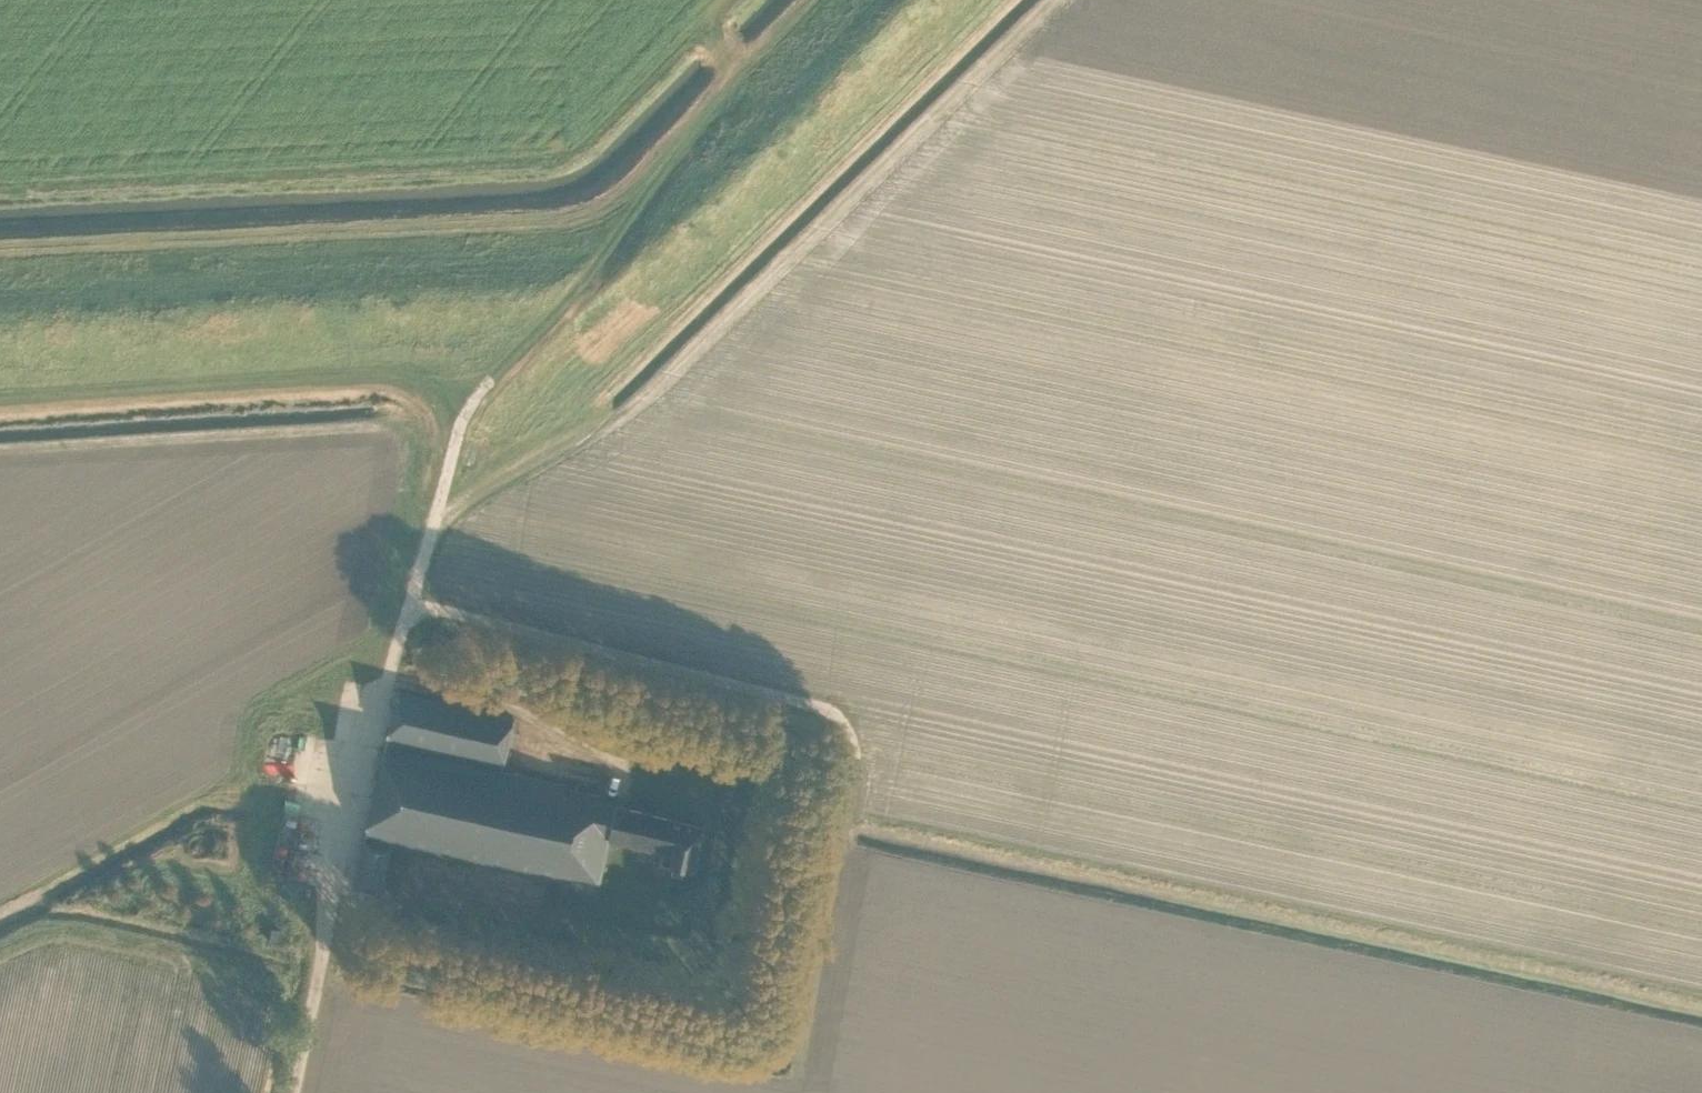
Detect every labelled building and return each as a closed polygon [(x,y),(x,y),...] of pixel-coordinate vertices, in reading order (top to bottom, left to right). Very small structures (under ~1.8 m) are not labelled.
[(597,893),(600,882),(609,839),(666,852),(664,862),(693,869),(702,825),(599,802),(601,794),(565,786),(566,783),(500,768),(512,715),(398,689),(354,885),(381,891),(392,844),(570,884),(572,876),(585,879),(582,890),(597,893)] [(282,930),(273,927),(269,940),(279,942),(282,930)]
